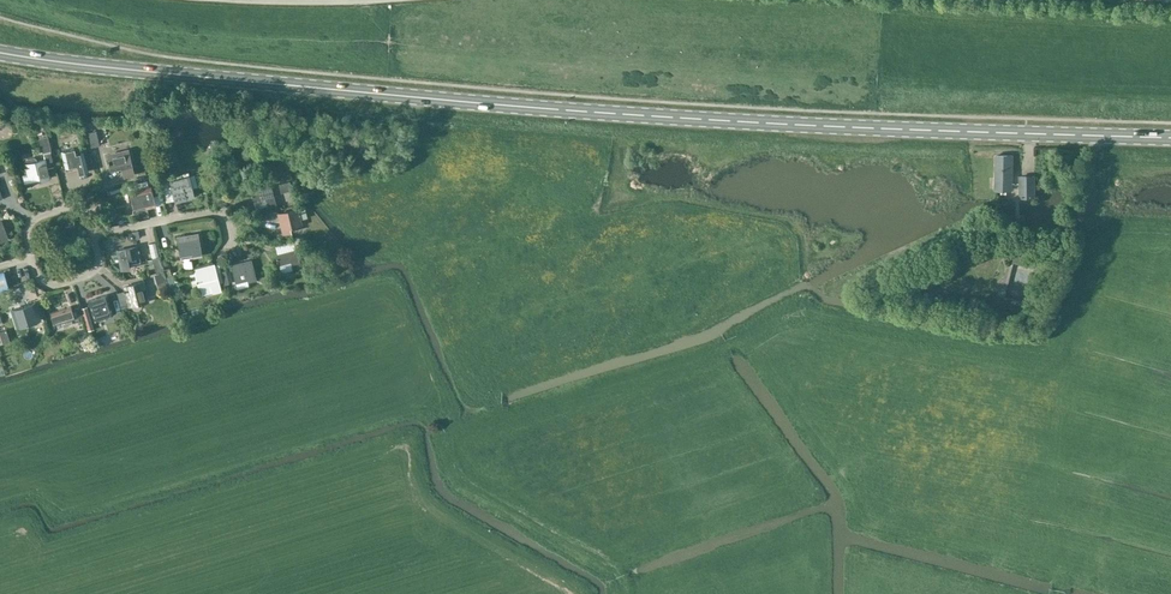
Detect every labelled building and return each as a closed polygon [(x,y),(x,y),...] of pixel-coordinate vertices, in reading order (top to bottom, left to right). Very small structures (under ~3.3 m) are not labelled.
[(143,108),(144,108),(144,109),(151,108),(150,97),(142,98),(143,108)] [(262,126),(252,130),(261,152),(271,148),(262,126)] [(87,142),(84,129),(76,131),(79,144),(87,142)] [(91,147),(96,146),(100,145),(96,130),(87,132),(91,147)] [(42,153),(51,151),(48,136),(39,138),(42,153)] [(80,175),(88,172),(84,152),(76,153),(75,147),(61,151),(67,175),(79,172),(80,175)] [(125,175),(134,173),(129,152),(108,157),(111,170),(121,168),(122,172),(124,171),(125,175)] [(996,155),(995,190),(1012,190),(1013,156),(996,155)] [(24,164),(27,174),(23,175),(25,184),(40,180),(50,178),(46,159),(37,161),(36,159),(35,157),(27,159),(25,161),(26,163),(24,164)] [(171,180),(168,172),(160,174),(163,188),(170,186),(172,192),(174,202),(195,196),(190,175),(171,180)] [(1020,177),(1020,197),(1035,197),(1034,176),(1020,177)] [(130,191),(133,202),(145,199),(147,208),(155,206),(152,193),(158,192),(154,180),(147,182),(148,186),(130,191)] [(251,190),(254,202),(266,199),(268,208),(277,206),(271,186),(251,190)] [(302,225),(301,220),(308,218),(304,204),(296,206),(296,208),(277,213),(282,234),(291,232),(290,228),(302,225)] [(1072,218),(1077,216),(1073,210),(1068,213),(1072,218)] [(10,239),(1,220),(0,220),(0,241),(1,243),(10,239)] [(121,221),(106,223),(107,230),(122,227),(121,221)] [(181,258),(202,255),(198,233),(177,237),(181,258)] [(128,259),(140,256),(138,245),(117,249),(121,270),(130,269),(128,259)] [(293,271),(302,269),(296,249),(276,254),(281,272),(292,269),(293,271)] [(1015,253),(1012,262),(1033,267),(1036,258),(1015,253)] [(156,272),(164,270),(160,256),(152,258),(156,272)] [(248,282),(256,279),(251,259),(231,264),(235,282),(247,279),(248,282)] [(201,296),(222,291),(214,263),(194,268),(201,296)] [(335,272),(336,271),(329,265),(328,267),(327,266),(322,272),(331,279),(335,273),(335,272)] [(10,290),(4,271),(0,272),(0,293),(10,290)] [(123,286),(126,299),(128,303),(139,300),(140,303),(149,301),(144,281),(123,286)] [(272,294),(276,288),(271,283),(266,289),(272,294)] [(88,300),(94,319),(113,313),(107,294),(88,300)] [(1004,297),(1001,306),(1023,311),(1025,302),(1004,297)] [(54,324),(75,318),(71,306),(50,312),(54,324)] [(14,327),(17,337),(29,333),(27,324),(41,319),(37,307),(16,313),(19,325),(14,327)] [(127,330),(124,318),(114,321),(118,333),(127,330)] [(3,344),(10,341),(6,329),(0,331),(0,334),(3,344)]
